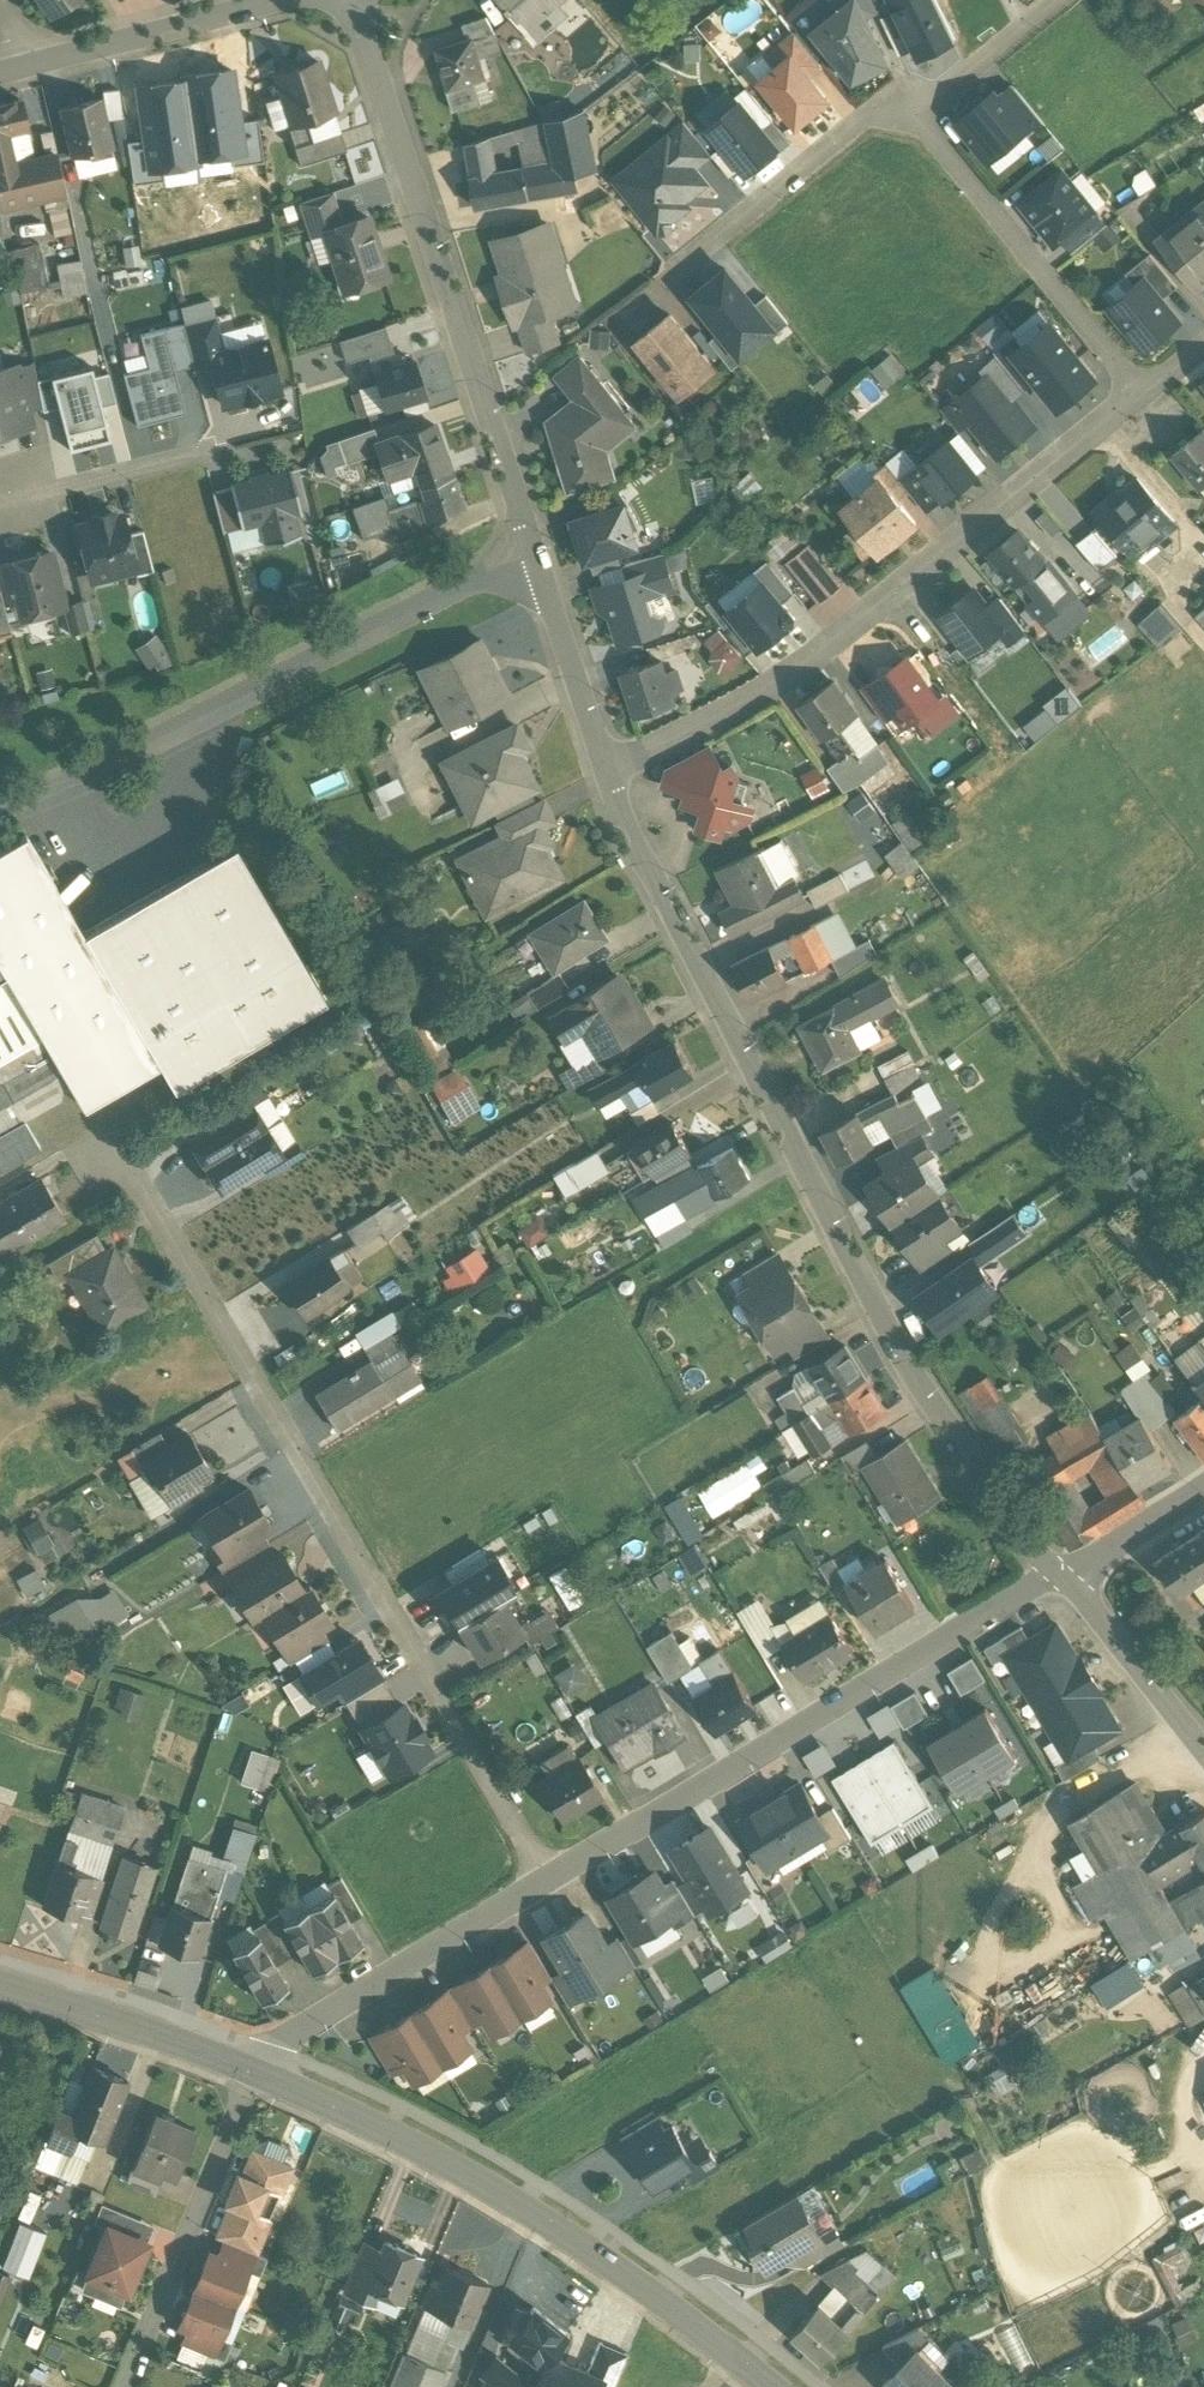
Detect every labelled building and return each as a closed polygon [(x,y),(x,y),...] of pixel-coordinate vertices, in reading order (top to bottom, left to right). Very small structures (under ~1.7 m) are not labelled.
[(52,19),(55,18),(59,19),(66,14),(65,10),(79,0),(38,0),(52,19)] [(506,12),(505,13),(509,18),(510,17),(534,44),(567,16),(558,5),(564,0),(496,0),(506,12)] [(855,0),(854,0),(838,12),(812,33),(850,80),(860,72),(866,67),(870,74),(887,65),(864,18),(855,0)] [(830,1),(838,12),(854,0),(831,0),(830,1)] [(871,0),(855,0),(864,18),(877,12),(871,0)] [(905,5),(895,10),(897,14),(913,48),(916,53),(937,49),(955,40),(935,0),(907,0),(905,5)] [(897,14),(882,22),(898,55),(913,48),(897,14)] [(484,19),(462,26),(468,42),(473,41),(473,42),(491,36),(493,35),(484,19)] [(794,34),(766,57),(776,69),(791,57),(805,74),(803,75),(807,80),(822,68),(794,34)] [(468,42),(437,53),(444,74),(441,75),(454,114),(482,105),(475,83),(485,80),(479,61),(498,55),(491,36),(473,42),(473,41),(468,42)] [(805,74),(791,57),(776,69),(759,83),(796,127),(828,101),(816,87),(814,88),(807,80),(803,75),(805,74)] [(318,64),(277,76),(291,124),(292,126),(306,121),(333,113),(318,64)] [(866,67),(860,72),(864,77),(870,74),(866,67)] [(186,80),(186,81),(186,85),(197,161),(231,156),(245,154),(241,124),(233,73),(186,80)] [(197,161),(186,85),(139,92),(146,143),(151,173),(164,171),(198,167),(197,161)] [(1040,120),(1013,87),(998,99),(1025,132),(1040,120)] [(773,123),(746,89),(734,99),(739,104),(740,104),(762,131),(773,123)] [(120,94),(104,96),(108,123),(124,121),(120,94)] [(973,111),(957,124),(988,162),(1025,132),(998,99),(994,94),(973,111)] [(101,102),(63,111),(74,160),(113,151),(101,102)] [(16,168),(9,138),(28,133),(21,103),(0,108),(0,204),(2,210),(44,200),(67,195),(59,158),(47,161),(35,164),(16,168)] [(739,104),(708,129),(723,148),(741,170),(745,175),(777,149),(762,131),(740,104),(739,104)] [(970,107),(954,120),(957,124),(973,111),(970,107)] [(526,170),(523,171),(528,201),(578,192),(576,177),(596,173),(583,112),(546,123),(549,141),(554,165),(526,170)] [(333,113),(306,121),(313,142),(339,134),(333,113)] [(306,121),(292,126),(291,124),(287,125),(294,150),(313,144),(313,142),(306,121)] [(233,169),(265,165),(259,122),(241,124),(245,154),(231,156),(233,169)] [(546,123),(517,131),(522,146),(526,147),(549,141),(546,123)] [(711,157),(684,123),(665,139),(670,145),(671,144),(693,171),(694,171),(711,157)] [(28,133),(9,138),(16,168),(35,164),(28,133)] [(513,133),(488,140),(491,151),(516,143),(513,133)] [(339,134),(313,142),(313,144),(294,150),(299,167),(345,153),(339,134)] [(53,135),(41,137),(47,161),(59,158),(53,135)] [(488,140),(465,146),(468,163),(492,157),(491,151),(488,140)] [(549,141),(526,147),(522,146),(526,170),(554,165),(549,141)] [(129,146),(135,189),(166,185),(164,171),(151,173),(146,143),(129,146)] [(670,145),(642,167),(647,173),(623,193),(656,233),(665,234),(671,228),(672,221),(688,209),(684,203),(706,185),(694,171),(693,171),(671,144),(670,145)] [(741,170),(723,148),(712,156),(730,179),(741,170)] [(492,157),(468,163),(471,180),(483,178),(495,176),(492,157)] [(495,176),(483,178),(471,180),(476,210),(528,201),(523,171),(495,176)] [(1095,213),(1063,172),(1021,206),(1054,246),(1061,240),(1095,213)] [(67,195),(44,200),(51,233),(75,229),(67,195)] [(333,195),(297,206),(309,242),(323,237),(322,235),(343,229),(333,195)] [(1156,240),(1199,292),(1203,288),(1203,202),(1156,240)] [(1107,228),(1095,213),(1061,240),(1073,255),(1107,228)] [(343,229),(322,235),(323,237),(339,286),(357,280),(360,289),(388,280),(369,221),(343,229)] [(548,226),(494,244),(494,245),(498,244),(514,294),(505,297),(514,325),(518,324),(548,314),(571,307),(570,305),(564,307),(552,273),(559,271),(545,229),(549,228),(548,226)] [(1121,240),(1112,229),(1096,242),(1105,252),(1121,240)] [(39,266),(35,248),(33,249),(31,245),(21,247),(22,252),(14,254),(23,296),(48,291),(43,265),(39,266)] [(1177,289),(1151,256),(1127,275),(1136,288),(1145,281),(1161,302),(1177,289)] [(82,265),(58,270),(63,299),(88,294),(82,265)] [(754,306),(726,271),(692,298),(721,334),(736,352),(737,351),(742,357),(772,332),(768,326),(769,325),(754,306)] [(142,273),(114,279),(117,293),(145,287),(142,273)] [(1136,288),(1108,310),(1141,351),(1178,322),(1161,302),(1145,281),(1136,288)] [(788,325),(766,297),(754,306),(769,325),(768,326),(772,332),(775,335),(788,325)] [(548,314),(518,324),(528,355),(558,345),(548,314)] [(708,365),(669,318),(637,344),(676,392),(708,365)] [(217,320),(185,328),(195,367),(195,370),(214,366),(212,358),(226,354),(217,320)] [(165,330),(176,372),(195,367),(185,328),(184,325),(165,330)] [(1022,348),(1014,355),(1034,380),(1059,410),(1095,380),(1049,325),(1022,348)] [(385,329),(340,344),(347,366),(369,360),(393,352),(385,329)] [(124,375),(138,429),(188,415),(176,372),(165,330),(141,336),(149,368),(124,375)] [(609,334),(593,333),(592,349),(608,350),(609,334)] [(736,352),(721,334),(709,343),(732,371),(745,360),(742,357),(737,351),(736,352)] [(998,359),(1022,389),(1034,380),(1013,355),(1022,348),(1014,339),(994,356),(998,359)] [(280,396),(267,344),(226,354),(212,358),(214,366),(224,409),(246,404),(247,407),(260,404),(259,401),(280,396)] [(393,352),(369,360),(378,387),(359,393),(368,418),(404,406),(424,400),(426,399),(414,364),(403,368),(399,358),(395,359),(393,352)] [(871,368),(883,385),(903,371),(891,355),(871,368)] [(600,382),(580,358),(556,378),(575,402),(600,382)] [(1022,389),(998,359),(982,373),(985,377),(990,372),(1011,398),(1022,389)] [(17,371),(27,413),(28,413),(43,409),(38,385),(34,367),(17,371)] [(0,374),(0,436),(32,428),(28,413),(27,413),(17,371),(17,369),(0,374)] [(103,412),(95,381),(93,371),(52,381),(61,413),(72,456),(112,445),(103,412)] [(1011,398),(990,372),(985,377),(953,403),(968,421),(998,458),(1035,428),(1011,398)] [(103,412),(118,408),(109,377),(95,381),(103,412)] [(61,413),(52,381),(38,385),(43,409),(45,417),(61,413)] [(575,402),(565,410),(568,414),(554,424),(553,429),(554,434),(557,437),(562,438),(564,447),(555,449),(569,494),(614,480),(604,448),(596,450),(594,443),(627,417),(600,382),(575,402)] [(424,400),(404,406),(408,419),(428,413),(424,400)] [(968,421),(953,403),(942,412),(957,430),(968,421)] [(379,446),(378,446),(380,454),(389,480),(417,471),(424,490),(453,480),(435,427),(379,446)] [(374,431),(339,443),(346,466),(380,454),(378,446),(379,446),(374,431)] [(1203,432),(1203,431),(1172,456),(1173,457),(1174,457),(1199,488),(1200,489),(1203,486),(1203,433),(1203,432)] [(339,443),(328,447),(335,469),(346,466),(339,443)] [(945,502),(975,477),(949,444),(918,469),(942,499),(945,502)] [(909,493),(886,465),(874,475),(879,480),(880,480),(898,502),(909,493)] [(942,499),(918,469),(902,482),(926,512),(942,499)] [(291,472),(232,488),(233,491),(244,531),(244,533),(263,528),(268,548),(302,539),(296,518),(303,516),(291,472)] [(1137,479),(1113,500),(1111,497),(1093,512),(1135,560),(1136,558),(1132,553),(1151,537),(1155,542),(1176,524),(1137,479)] [(453,480),(424,490),(427,500),(421,502),(428,523),(430,522),(464,511),(453,480)] [(879,480),(842,510),(856,527),(875,551),(879,555),(916,524),(898,502),(880,480),(879,480)] [(244,531),(233,491),(214,497),(224,536),(244,531)] [(619,494),(591,502),(596,515),(624,507),(628,506),(619,494)] [(385,499),(353,510),(364,542),(395,531),(389,513),(390,513),(385,499)] [(390,513),(389,513),(395,531),(399,544),(433,533),(430,522),(428,523),(421,502),(390,513)] [(635,518),(628,506),(624,507),(632,535),(641,532),(635,518)] [(596,515),(572,523),(585,564),(589,563),(617,554),(636,548),(632,535),(624,507),(596,515)] [(115,521),(113,516),(92,521),(93,527),(83,530),(80,535),(92,584),(136,573),(138,572),(129,538),(125,523),(119,520),(115,521)] [(875,551),(856,527),(844,537),(863,561),(875,551)] [(1043,564),(1018,533),(989,556),(1014,587),(1015,587),(1044,564),(1043,564)] [(144,534),(129,538),(138,572),(136,573),(138,580),(155,575),(144,534)] [(809,548),(788,565),(803,583),(824,566),(809,548)] [(617,554),(589,563),(593,576),(621,568),(617,554)] [(344,555),(329,558),(337,585),(351,581),(344,555)] [(663,555),(625,567),(629,581),(667,569),(663,555)] [(51,557),(31,562),(28,567),(19,569),(14,566),(11,567),(21,605),(20,606),(24,620),(45,615),(47,609),(64,605),(51,557)] [(794,596),(767,562),(752,574),(761,585),(763,584),(781,606),(794,596)] [(1044,564),(1015,587),(1014,587),(1043,622),(1072,597),(1044,563),(1043,564),(1044,564)] [(824,566),(803,583),(819,603),(840,586),(824,566)] [(0,570),(0,590),(1,595),(5,609),(20,606),(21,605),(11,567),(0,570)] [(667,569),(629,581),(594,592),(600,612),(608,610),(619,644),(658,632),(662,625),(659,617),(653,614),(649,600),(674,592),(667,569)] [(781,606),(763,584),(761,585),(728,613),(738,626),(756,648),(758,650),(784,629),(787,629),(792,625),(793,618),(789,612),(786,612),(781,606)] [(973,593),(939,619),(969,657),(996,636),(1002,631),(987,611),(973,593)] [(0,595),(0,640),(12,636),(5,609),(1,595),(0,595)] [(1072,597),(1043,622),(1058,640),(1087,616),(1072,597)] [(1024,634),(999,602),(987,611),(1002,631),(996,636),(1006,648),(1024,634)] [(84,607),(64,612),(71,638),(90,633),(84,607)] [(1182,632),(1160,608),(1138,628),(1160,652),(1182,632)] [(738,626),(727,635),(745,657),(756,648),(738,626)] [(720,628),(699,643),(720,674),(742,659),(720,628)] [(137,646),(148,672),(170,663),(159,636),(137,646)] [(481,643),(421,673),(449,729),(509,699),(481,643)] [(660,663),(621,676),(635,719),(674,706),(670,695),(664,676),(660,663)] [(934,705),(904,663),(874,685),(877,689),(897,717),(904,727),(934,705)] [(675,672),(664,676),(670,695),(682,692),(675,672)] [(832,685),(798,709),(822,743),(823,742),(838,732),(856,719),(832,685)] [(897,717),(877,689),(864,698),(884,726),(897,717)] [(1043,707),(1057,723),(1076,706),(1063,690),(1043,707)] [(856,719),(838,732),(854,754),(859,761),(877,748),(856,719)] [(518,729),(445,766),(466,809),(489,797),(496,811),(536,790),(519,755),(529,750),(518,729)] [(838,732),(823,742),(838,764),(839,765),(854,754),(838,732)] [(854,754),(839,765),(838,764),(826,772),(843,796),(861,787),(889,766),(877,748),(859,761),(854,754)] [(709,752),(669,773),(664,788),(687,795),(722,777),(721,776),(709,752)] [(722,777),(687,795),(683,807),(704,814),(697,834),(719,841),(723,827),(732,830),(749,821),(741,806),(731,803),(737,785),(730,772),(721,776),(722,777)] [(379,820),(410,807),(398,780),(367,792),(379,820)] [(747,788),(737,785),(731,803),(741,806),(747,788)] [(842,802),(868,863),(900,850),(873,788),(842,802)] [(543,802),(499,825),(506,839),(540,822),(544,829),(554,823),(543,802)] [(927,841),(909,815),(893,826),(911,852),(927,841)] [(506,839),(459,863),(469,883),(484,875),(502,911),(561,881),(546,851),(553,848),(544,829),(540,822),(506,839)] [(5,979),(64,1079),(84,1112),(159,1067),(84,938),(25,838),(0,853),(0,970),(5,979)] [(782,845),(762,855),(780,888),(791,882),(799,878),(782,845)] [(235,849),(84,938),(159,1067),(174,1093),(326,1004),(235,849)] [(762,855),(719,877),(736,911),(721,919),(732,940),(803,904),(791,882),(780,888),(762,855)] [(808,895),(816,912),(849,895),(841,878),(808,895)] [(584,905),(533,937),(556,973),(606,942),(584,905)] [(833,919),(814,929),(832,964),(851,953),(833,919)] [(814,929),(789,943),(797,960),(806,977),(830,964),(832,964),(814,929)] [(789,943),(767,953),(774,966),(790,958),(792,963),(797,960),(789,943)] [(832,964),(830,964),(840,982),(876,958),(869,943),(851,953),(832,964)] [(767,953),(733,972),(751,1006),(785,987),(774,966),(767,953)] [(561,977),(529,997),(540,1015),(572,995),(561,977)] [(23,1122),(60,1101),(64,1079),(5,979),(0,981),(0,1136),(23,1122)] [(650,1031),(620,982),(553,1023),(567,1047),(587,1035),(603,1060),(650,1031)] [(858,1003),(846,1009),(855,1028),(857,1031),(869,1025),(858,1003)] [(846,1009),(799,1033),(822,1076),(860,1057),(847,1032),(855,1028),(846,1009)] [(692,1082),(672,1047),(636,1067),(637,1069),(612,1083),(621,1100),(646,1086),(655,1103),(692,1082)] [(907,1055),(877,1070),(884,1083),(912,1068),(913,1067),(907,1055)] [(595,1059),(562,1079),(572,1096),(605,1075),(595,1059)] [(912,1068),(884,1083),(892,1099),(893,1098),(918,1080),(912,1068)] [(612,1083),(590,1095),(599,1111),(621,1100),(612,1083)] [(258,1086),(225,1106),(232,1118),(251,1107),(252,1108),(267,1100),(258,1086)] [(646,1086),(621,1100),(630,1117),(655,1103),(646,1086)] [(495,1130),(474,1091),(450,1105),(471,1143),(495,1130)] [(892,1099),(855,1118),(862,1131),(880,1122),(881,1125),(901,1113),(898,1108),(893,1098),(892,1099)] [(914,1100),(898,1108),(901,1113),(881,1125),(888,1141),(925,1122),(925,1121),(914,1100)] [(232,1118),(191,1143),(206,1167),(266,1131),(252,1108),(251,1107),(232,1118)] [(651,1107),(631,1119),(639,1132),(658,1120),(651,1107)] [(938,1114),(925,1121),(925,1122),(888,1141),(895,1153),(920,1140),(945,1127),(938,1114)] [(855,1118),(818,1138),(835,1169),(872,1150),(862,1131),(855,1118)] [(0,1136),(0,1173),(40,1151),(23,1122),(0,1136)] [(671,1129),(628,1155),(636,1169),(634,1170),(644,1187),(689,1159),(671,1129)] [(266,1131),(206,1167),(221,1192),(262,1167),(281,1155),(280,1153),(266,1131)] [(895,1153),(877,1163),(888,1180),(889,1181),(913,1165),(917,1171),(933,1161),(920,1140),(895,1153)] [(294,1145),(280,1153),(281,1155),(262,1167),(270,1179),(303,1159),(294,1145)] [(731,1154),(698,1172),(698,1173),(706,1188),(715,1204),(748,1185),(731,1154)] [(596,1158),(555,1183),(567,1204),(570,1202),(608,1179),(596,1158)] [(913,1165),(889,1181),(888,1180),(870,1192),(880,1207),(878,1208),(892,1230),(937,1201),(917,1171),(913,1165)] [(698,1173),(671,1188),(679,1203),(688,1198),(706,1188),(698,1173)] [(0,1207),(0,1246),(6,1256),(63,1222),(40,1183),(1,1207),(0,1207)] [(679,1203),(671,1188),(637,1207),(655,1241),(699,1217),(697,1214),(688,1198),(679,1203)] [(706,1188),(688,1198),(697,1214),(715,1204),(706,1188)] [(400,1200),(388,1208),(404,1235),(417,1227),(400,1200)] [(937,1201),(892,1230),(914,1264),(916,1263),(942,1246),(959,1235),(937,1201)] [(388,1208),(372,1218),(383,1236),(389,1245),(404,1235),(388,1208)] [(372,1218),(347,1232),(359,1251),(383,1236),(372,1218)] [(972,1264),(979,1273),(1026,1239),(1012,1219),(969,1249),(977,1260),(972,1264)] [(1181,1231),(1170,1221),(1165,1226),(1176,1237),(1181,1231)] [(520,1235),(531,1251),(550,1239),(540,1223),(520,1235)] [(96,1237),(71,1252),(82,1270),(107,1255),(96,1237)] [(1145,1257),(1129,1238),(1121,1244),(1138,1263),(1145,1257)] [(942,1246),(916,1263),(926,1278),(951,1259),(942,1246)] [(82,1270),(69,1278),(70,1279),(103,1334),(147,1307),(113,1251),(107,1255),(82,1270)] [(344,1251),(287,1286),(307,1318),(364,1284),(344,1251)] [(71,1252),(49,1266),(60,1285),(70,1279),(69,1278),(82,1270),(71,1252)] [(511,1253),(496,1262),(503,1272),(517,1264),(511,1253)] [(478,1257),(449,1275),(454,1283),(462,1295),(490,1278),(478,1257)] [(775,1260),(742,1280),(751,1293),(784,1273),(775,1260)] [(979,1273),(972,1264),(918,1303),(940,1335),(995,1296),(979,1273)] [(819,1330),(785,1273),(784,1273),(751,1293),(739,1301),(774,1358),(786,1351),(818,1331),(819,1330)] [(454,1283),(436,1294),(443,1306),(462,1295),(454,1283)] [(389,1290),(381,1295),(388,1306),(395,1301),(389,1290)] [(1134,1315),(1124,1321),(1130,1331),(1140,1325),(1134,1315)] [(414,1330),(395,1342),(401,1352),(409,1364),(428,1352),(414,1330)] [(818,1331),(786,1351),(794,1365),(827,1345),(818,1331)] [(394,1340),(367,1356),(375,1368),(401,1352),(395,1342),(394,1340)] [(375,1368),(318,1403),(338,1436),(396,1400),(390,1390),(416,1375),(409,1364),(401,1352),(375,1368)] [(844,1354),(809,1375),(824,1399),(829,1407),(864,1386),(844,1354)] [(1147,1376),(1133,1385),(1145,1402),(1158,1393),(1147,1376)] [(1145,1402),(1133,1385),(1119,1395),(1138,1422),(1139,1421),(1148,1434),(1161,1425),(1145,1402)] [(864,1386),(829,1407),(839,1424),(850,1442),(885,1421),(864,1386)] [(1158,1393),(1145,1402),(1161,1425),(1174,1416),(1158,1393)] [(793,1395),(777,1405),(792,1430),(808,1420),(803,1412),(793,1395)] [(824,1399),(803,1412),(808,1420),(829,1407),(824,1399)] [(1202,1401),(1176,1421),(1203,1457),(1203,1403),(1202,1401)] [(1022,1446),(995,1404),(975,1417),(1002,1459),(1022,1446)] [(829,1407),(808,1420),(818,1437),(839,1424),(829,1407)] [(808,1420),(792,1430),(813,1464),(829,1454),(818,1437),(808,1420)] [(1138,1422),(1104,1444),(1108,1449),(1113,1457),(1114,1459),(1132,1488),(1135,1492),(1170,1469),(1148,1434),(1139,1421),(1138,1422)] [(839,1424),(818,1437),(829,1454),(850,1442),(839,1424)] [(1098,1433),(1055,1458),(1070,1481),(1073,1484),(1114,1459),(1113,1457),(1104,1444),(1098,1433)] [(160,1434),(131,1451),(140,1465),(168,1449),(160,1434)] [(168,1449),(140,1465),(145,1474),(151,1471),(172,1507),(199,1492),(195,1485),(212,1475),(189,1437),(168,1449)] [(905,1446),(876,1466),(863,1474),(863,1475),(864,1476),(898,1530),(940,1503),(941,1500),(938,1502),(904,1449),(906,1448),(905,1446)] [(865,1448),(840,1463),(852,1483),(864,1476),(863,1475),(863,1474),(876,1466),(865,1448)] [(1055,1458),(1025,1479),(1038,1499),(1063,1485),(1070,1481),(1055,1458)] [(814,1478),(807,1465),(779,1483),(787,1495),(814,1478)] [(1063,1485),(1038,1499),(1071,1555),(1102,1536),(1089,1517),(1084,1520),(1063,1485)] [(1132,1488),(1106,1505),(1119,1525),(1145,1508),(1135,1492),(1132,1488)] [(250,1495),(202,1523),(219,1553),(213,1556),(214,1558),(249,1538),(252,1543),(261,1538),(262,1538),(272,1532),(250,1495)] [(58,1559),(39,1526),(28,1532),(46,1565),(58,1559)] [(1155,1566),(1179,1599),(1203,1582),(1203,1547),(1197,1537),(1155,1566)] [(249,1538),(214,1558),(225,1577),(269,1551),(262,1538),(261,1538),(252,1543),(249,1538)] [(269,1551),(225,1577),(236,1595),(266,1577),(263,1571),(277,1563),(269,1551)] [(455,1576),(463,1588),(490,1571),(482,1558),(455,1576)] [(277,1563),(263,1571),(266,1577),(236,1595),(255,1625),(263,1620),(304,1596),(283,1559),(277,1563)] [(453,1591),(434,1603),(448,1624),(454,1620),(462,1632),(503,1605),(519,1594),(500,1565),(490,1571),(463,1588),(455,1594),(453,1591)] [(832,1567),(819,1576),(835,1601),(847,1594),(846,1593),(847,1592),(832,1567)] [(847,1592),(846,1593),(847,1594),(875,1639),(914,1615),(885,1568),(847,1592)] [(36,1572),(19,1581),(28,1598),(45,1589),(36,1572)] [(304,1596),(263,1620),(281,1651),(310,1634),(313,1639),(321,1634),(322,1634),(333,1628),(311,1592),(304,1596)] [(51,1596),(38,1601),(44,1618),(57,1613),(51,1596)] [(97,1602),(81,1601),(38,1626),(45,1637),(53,1633),(61,1645),(73,1638),(78,1647),(111,1627),(97,1602)] [(503,1605),(462,1632),(482,1665),(523,1639),(524,1639),(520,1632),(503,1605)] [(775,1636),(760,1612),(738,1624),(764,1667),(783,1655),(781,1653),(796,1644),(788,1632),(775,1636)] [(822,1612),(806,1622),(813,1634),(829,1624),(822,1612)] [(547,1616),(520,1632),(524,1639),(523,1639),(530,1651),(558,1635),(547,1616)] [(813,1634),(806,1622),(788,1632),(796,1644),(781,1653),(783,1655),(803,1688),(823,1676),(824,1677),(851,1660),(829,1624),(813,1634)] [(1004,1662),(1025,1697),(1076,1666),(1055,1631),(1028,1647),(1004,1662)] [(310,1634),(281,1651),(292,1669),(329,1647),(322,1634),(321,1634),(313,1639),(310,1634)] [(1004,1662),(1028,1647),(1020,1634),(984,1656),(992,1669),(1004,1662)] [(670,1640),(647,1655),(668,1690),(680,1683),(692,1676),(677,1652),(670,1640)] [(360,1645),(302,1680),(319,1709),(340,1697),(339,1696),(376,1674),(360,1645)] [(700,1669),(686,1646),(677,1652),(692,1676),(699,1672),(698,1670),(700,1669)] [(754,1720),(717,1659),(700,1669),(698,1670),(699,1672),(713,1695),(693,1707),(715,1743),(717,1742),(716,1741),(735,1729),(736,1731),(738,1730),(737,1728),(752,1719),(753,1721),(754,1720)] [(947,1678),(961,1701),(985,1686),(972,1663),(947,1678)] [(1025,1697),(1046,1732),(1098,1701),(1100,1700),(1079,1664),(1076,1666),(1025,1697)] [(575,1668),(556,1679),(567,1698),(586,1687),(575,1668)] [(692,1676),(680,1683),(693,1707),(713,1695),(699,1672),(692,1676)] [(376,1674),(339,1696),(340,1697),(347,1709),(384,1686),(376,1674)] [(363,1736),(400,1714),(384,1686),(347,1709),(363,1736)] [(599,1726),(598,1726),(610,1746),(609,1746),(627,1778),(684,1745),(653,1693),(599,1726)] [(904,1737),(929,1722),(914,1699),(890,1714),(904,1737)] [(1046,1732),(1068,1768),(1092,1753),(1119,1736),(1098,1701),(1046,1732)] [(405,1711),(400,1714),(363,1736),(392,1783),(432,1758),(423,1743),(427,1741),(417,1724),(414,1726),(405,1711)] [(592,1713),(577,1722),(596,1754),(609,1746),(610,1746),(598,1726),(599,1726),(592,1713)] [(985,1715),(928,1750),(958,1799),(1015,1765),(985,1715)] [(932,1810),(892,1745),(830,1784),(869,1849),(932,1810)] [(568,1753),(542,1769),(550,1783),(576,1767),(568,1753)] [(1100,1766),(1092,1753),(1068,1768),(1055,1775),(1063,1788),(1100,1766)] [(280,1765),(253,1756),(243,1789),(250,1791),(267,1797),(270,1798),(280,1765)] [(550,1783),(540,1789),(563,1826),(603,1802),(581,1764),(576,1767),(550,1783)] [(267,1797),(250,1791),(244,1808),(261,1814),(267,1797)] [(1136,1791),(1109,1807),(1140,1858),(1165,1843),(1136,1791)] [(798,1792),(769,1810),(797,1856),(818,1843),(826,1838),(818,1825),(798,1792)] [(125,1813),(81,1799),(69,1834),(113,1849),(125,1813)] [(1109,1807),(1071,1829),(1099,1877),(1103,1884),(1111,1878),(1140,1858),(1109,1807)] [(797,1856),(769,1810),(740,1828),(759,1860),(768,1874),(775,1869),(797,1856)] [(851,1846),(833,1816),(818,1825),(826,1838),(818,1843),(828,1860),(851,1846)] [(1140,1858),(1157,1887),(1198,1862),(1203,1858),(1203,1818),(1165,1843),(1140,1858)] [(113,1849),(69,1834),(66,1843),(77,1847),(71,1866),(67,1865),(65,1871),(102,1883),(113,1849)] [(708,1836),(671,1859),(689,1887),(704,1913),(708,1919),(720,1912),(742,1898),(745,1897),(708,1836)] [(77,1847),(66,1843),(60,1862),(67,1865),(71,1866),(77,1847)] [(1157,1887),(1140,1858),(1111,1878),(1127,1906),(1152,1950),(1162,1944),(1181,1934),(1169,1913),(1155,1889),(1157,1887)] [(775,1869),(768,1874),(759,1860),(746,1868),(764,1898),(785,1886),(775,1869)] [(67,1865),(60,1862),(58,1868),(65,1871),(67,1865)] [(189,1862),(173,1911),(211,1923),(218,1901),(227,1874),(189,1862)] [(65,1871),(58,1868),(44,1911),(80,1923),(85,1908),(92,1910),(102,1883),(65,1871)] [(152,1879),(122,1869),(101,1929),(131,1940),(152,1879)] [(244,1880),(227,1874),(218,1901),(235,1906),(244,1880)] [(1099,1877),(1073,1893),(1092,1926),(1105,1919),(1127,1906),(1111,1878),(1103,1884),(1099,1877)] [(652,1882),(611,1906),(632,1942),(635,1947),(637,1945),(669,1926),(660,1911),(667,1907),(660,1896),(652,1882)] [(342,1883),(328,1891),(333,1899),(334,1898),(351,1928),(364,1921),(342,1883)] [(704,1913),(689,1887),(678,1894),(693,1919),(704,1913)] [(678,1894),(673,1888),(660,1896),(667,1907),(660,1911),(669,1926),(673,1933),(693,1920),(693,1919),(678,1894)] [(285,1927),(284,1928),(301,1957),(313,1977),(363,1948),(351,1928),(334,1898),(333,1899),(285,1927)] [(742,1898),(720,1912),(722,1914),(732,1917),(741,1911),(744,1901),(742,1898)] [(1152,1950),(1127,1906),(1105,1919),(1130,1963),(1136,1959),(1152,1950)] [(1191,1928),(1178,1907),(1169,1913),(1181,1934),(1191,1928)] [(211,1923),(173,1911),(168,1925),(160,1950),(198,1962),(211,1923)] [(285,1927),(281,1919),(253,1934),(258,1943),(259,1942),(277,1971),(301,1957),(284,1928),(285,1927)] [(155,1920),(147,1945),(160,1950),(168,1925),(155,1920)] [(586,1921),(545,1946),(565,1978),(580,2002),(582,2000),(580,1997),(616,1975),(618,1979),(620,1977),(606,1953),(586,1921)] [(1181,1934),(1162,1944),(1174,1964),(1193,1953),(1181,1934)] [(277,1971),(259,1942),(258,1943),(233,1957),(263,2007),(289,1992),(277,1971)] [(635,1947),(632,1942),(621,1949),(633,1969),(647,1961),(637,1945),(635,1947)] [(619,1945),(606,1953),(620,1977),(633,1969),(621,1949),(619,1945)] [(551,1982),(532,1951),(520,1958),(539,1989),(551,1982)] [(519,1956),(491,1973),(521,2022),(549,2005),(539,1989),(520,1958),(519,1956)] [(491,1973),(465,1989),(466,1991),(485,2022),(494,2038),(521,2022),(491,1973)] [(1139,1996),(1124,1975),(1094,1995),(1109,2016),(1139,1996)] [(565,1978),(553,1986),(568,2009),(580,2002),(565,1978)] [(971,2058),(928,1980),(903,1994),(946,2070),(971,2058)] [(1186,1994),(1203,2024),(1203,1983),(1186,1994)] [(485,2022),(466,1991),(453,1999),(472,2030),(485,2022)] [(472,2030),(453,1999),(442,2006),(461,2037),(472,2030)] [(441,2004),(412,2021),(443,2071),(471,2053),(442,2006),(441,2004)] [(412,2021),(386,2037),(387,2039),(407,2071),(416,2087),(443,2071),(412,2021)] [(407,2071),(387,2039),(375,2047),(394,2079),(407,2071)] [(129,2086),(91,2071),(84,2089),(71,2120),(66,2132),(67,2132),(95,2144),(104,2148),(129,2086)] [(71,2084),(58,2115),(71,2120),(84,2089),(71,2084)] [(71,2120),(58,2115),(46,2144),(60,2150),(67,2132),(66,2132),(71,2120)] [(195,2135),(155,2119),(136,2165),(162,2176),(176,2181),(195,2135)] [(656,2121),(623,2141),(632,2155),(664,2135),(656,2121)] [(632,2155),(631,2155),(653,2193),(686,2173),(694,2168),(693,2165),(672,2131),(664,2135),(632,2155)] [(95,2144),(67,2132),(60,2150),(65,2152),(88,2161),(95,2144)] [(60,2150),(46,2144),(35,2171),(54,2179),(65,2152),(60,2150)] [(88,2161),(65,2152),(54,2179),(77,2188),(88,2161)] [(709,2156),(693,2165),(694,2168),(686,2173),(695,2187),(719,2172),(709,2156)] [(290,2174),(254,2159),(245,2182),(266,2191),(254,2217),(234,2209),(227,2224),(241,2230),(239,2234),(261,2243),(290,2174)] [(162,2176),(136,2165),(127,2186),(154,2197),(162,2176)] [(245,2182),(239,2180),(228,2206),(234,2209),(254,2217),(266,2191),(245,2182)] [(795,2199),(746,2228),(755,2243),(753,2254),(766,2276),(795,2259),(821,2244),(819,2241),(795,2199)] [(131,2220),(102,2208),(95,2224),(107,2230),(124,2237),(131,2220)] [(241,2230),(227,2224),(219,2243),(226,2245),(255,2257),(261,2243),(239,2234),(241,2230)] [(124,2237),(107,2230),(87,2277),(98,2281),(128,2294),(148,2247),(124,2237)] [(821,2244),(795,2259),(803,2273),(842,2252),(832,2234),(819,2241),(821,2244)] [(255,2257),(226,2245),(220,2260),(248,2272),(247,2274),(261,2280),(268,2263),(255,2257)] [(421,2260),(386,2246),(373,2276),(368,2290),(370,2291),(403,2305),(421,2260)] [(220,2260),(211,2257),(196,2293),(233,2309),(247,2274),(248,2272),(220,2260)] [(847,2265),(820,2280),(837,2297),(838,2295),(854,2278),(857,2274),(847,2265)] [(356,2270),(346,2296),(365,2304),(370,2291),(368,2290),(373,2276),(356,2270)] [(489,2288),(447,2270),(438,2291),(431,2289),(423,2308),(426,2310),(452,2321),(471,2329),(489,2288)] [(0,2278),(0,2305),(5,2307),(14,2284),(0,2278)] [(880,2301),(854,2278),(838,2295),(849,2305),(864,2318),(880,2301)] [(128,2294),(98,2281),(91,2298),(121,2310),(128,2294)] [(233,2309),(196,2293),(181,2329),(189,2333),(218,2345),(219,2342),(233,2309)] [(833,2323),(818,2309),(792,2339),(823,2366),(864,2318),(849,2305),(833,2323)] [(394,2386),(447,2386),(452,2376),(446,2374),(457,2349),(443,2343),(452,2321),(426,2310),(394,2386)] [(504,2341),(510,2343),(511,2344),(542,2368),(549,2360),(566,2338),(535,2312),(532,2316),(518,2310),(504,2341)] [(471,2329),(452,2321),(443,2343),(457,2349),(462,2351),(471,2329)] [(218,2345),(189,2333),(183,2348),(225,2366),(233,2348),(219,2342),(218,2345)] [(918,2333),(880,2353),(900,2372),(915,2356),(916,2355),(928,2344),(918,2333)] [(629,2360),(600,2347),(589,2376),(604,2382),(602,2386),(618,2386),(629,2360)] [(900,2372),(884,2386),(948,2386),(916,2355),(915,2356),(900,2372)] [(604,2382),(589,2376),(576,2371),(575,2375),(566,2371),(567,2367),(549,2360),(542,2368),(543,2370),(536,2386),(602,2386),(604,2382)] [(498,2361),(493,2366),(482,2386),(531,2386),(498,2361)]
